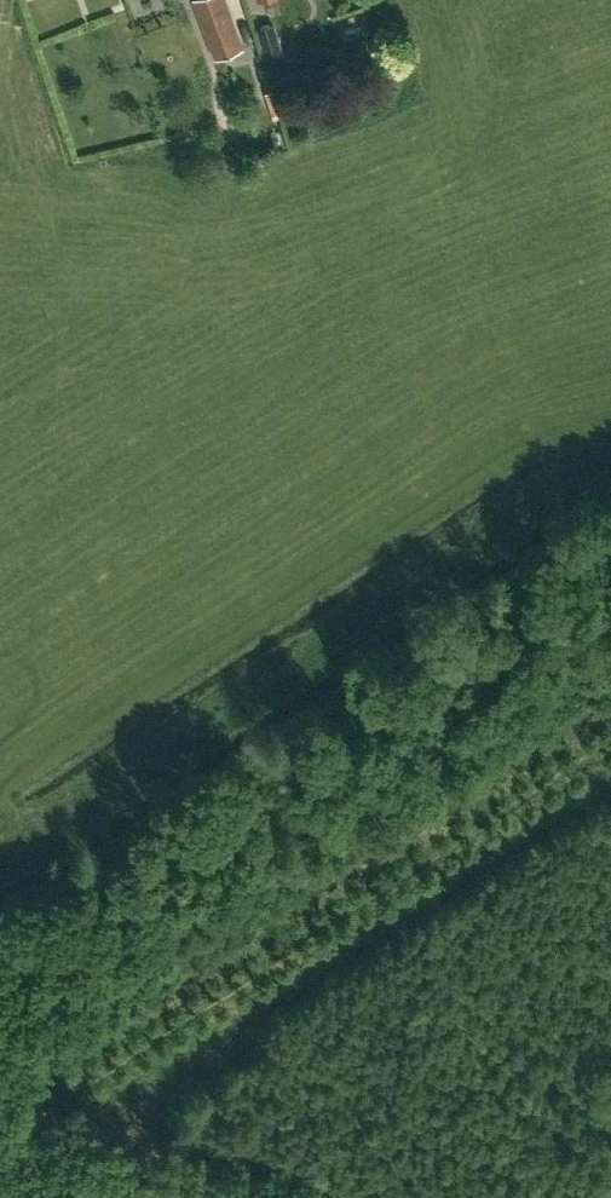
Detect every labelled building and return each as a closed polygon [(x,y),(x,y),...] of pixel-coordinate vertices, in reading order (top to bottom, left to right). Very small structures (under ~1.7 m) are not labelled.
[(223,55),(243,48),(230,13),(210,21),(223,55)] [(260,49),(267,69),(284,63),(278,43),(260,49)]
